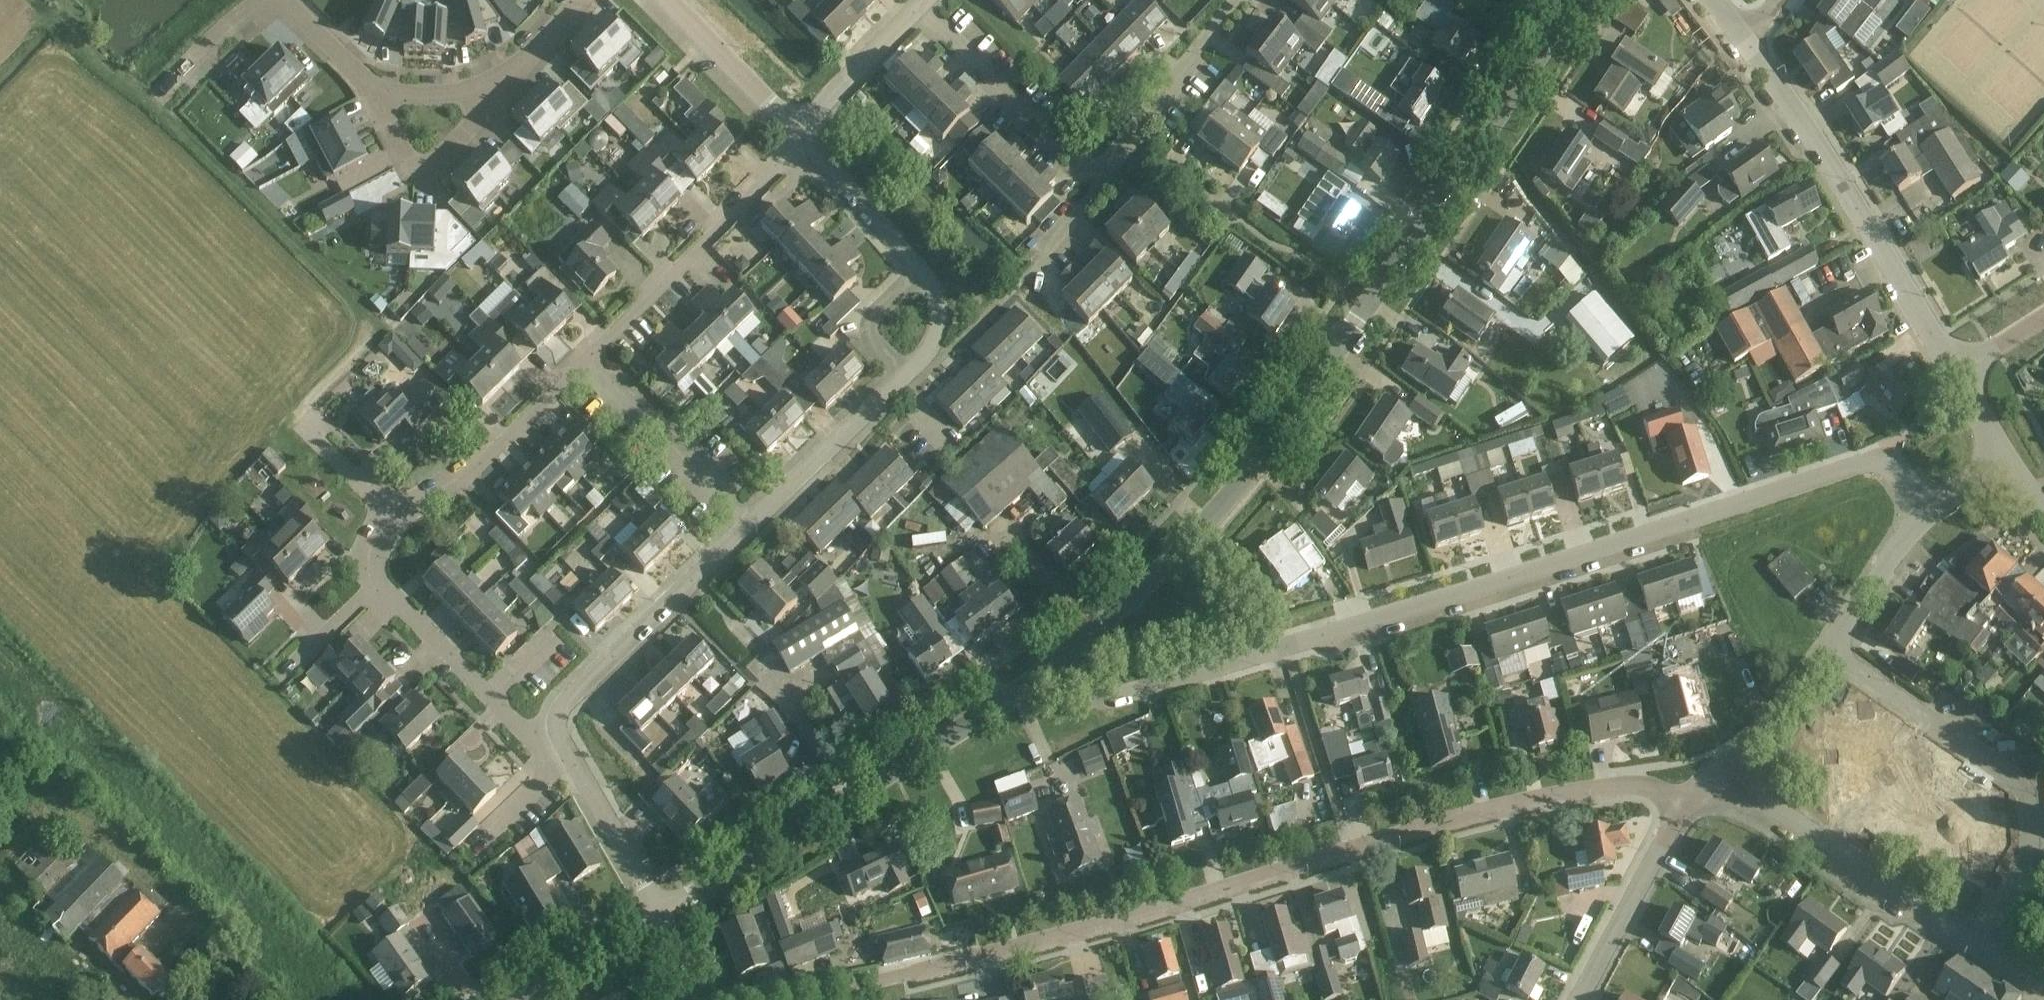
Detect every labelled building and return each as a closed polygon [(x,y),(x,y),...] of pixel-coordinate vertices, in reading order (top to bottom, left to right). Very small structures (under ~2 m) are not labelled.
[(379,45),(400,45),(400,56),(420,56),(419,16),(406,16),(405,0),(392,0),(390,8),(379,45)] [(419,16),(420,56),(441,55),(440,43),(460,42),(447,6),(445,0),(431,0),(432,15),(419,16)] [(447,6),(460,42),(461,43),(481,36),(475,19),(491,13),(482,0),(463,0),(447,6)] [(857,21),(836,0),(829,0),(813,16),(798,1),(788,11),(823,46),(831,37),(836,42),(857,21)] [(857,21),(877,0),(836,0),(857,21)] [(1033,7),(1025,0),(991,0),(1016,24),(1033,7)] [(1061,2),(1067,9),(1073,3),(1070,0),(1058,0),(1061,2)] [(1121,18),(1146,43),(1167,21),(1146,0),(1139,0),(1121,18)] [(1326,0),(1289,0),(1306,13),(1298,23),(1325,44),(1333,33),(1320,24),(1334,6),(1326,0)] [(1442,0),(1427,0),(1414,19),(1431,30),(1431,29),(1441,35),(1433,47),(1461,66),(1477,42),(1449,23),(1446,22),(1455,9),(1442,0)] [(1825,19),(1839,30),(1854,42),(1883,5),(1886,0),(1834,0),(1821,16),(1825,19)] [(1929,8),(1935,0),(1918,0),(1929,8)] [(1053,10),(1063,20),(1071,12),(1067,9),(1061,2),(1053,10)] [(1905,18),(1918,28),(1931,12),(1918,2),(1905,18)] [(369,3),(358,41),(379,47),(379,45),(390,8),(369,3)] [(526,17),(515,7),(504,19),(516,29),(526,17)] [(1098,14),(1092,8),(1083,17),(1089,23),(1098,14)] [(615,62),(616,61),(632,45),(604,17),(587,34),(615,62)] [(1146,43),(1121,18),(1100,40),(1125,64),(1146,43)] [(1054,30),(1044,19),(1034,29),(1044,39),(1054,30)] [(1839,30),(1825,19),(1811,36),(1816,44),(1797,58),(1808,74),(1837,53),(1826,38),(1839,30)] [(1325,44),(1298,23),(1290,33),(1274,20),(1260,37),(1291,61),(1304,44),(1317,53),(1325,44)] [(1065,47),(1074,38),(1064,28),(1055,37),(1065,47)] [(619,65),(616,61),(615,62),(587,34),(570,50),(581,62),(570,73),(590,93),(619,65)] [(1277,79),(1291,61),(1260,37),(1246,55),(1263,68),(1255,78),(1282,99),(1290,88),(1277,79)] [(1100,40),(1079,61),(1104,86),(1125,64),(1100,40)] [(1384,52),(1400,63),(1406,52),(1390,42),(1384,52)] [(1665,72),(1624,45),(1612,64),(1619,68),(1611,80),(1608,78),(1595,96),(1622,114),(1643,83),(1654,90),(1665,72)] [(309,81),(278,50),(276,51),(274,49),(265,57),(268,60),(262,65),(260,67),(291,99),(309,81)] [(246,50),(228,61),(237,77),(256,66),(246,50)] [(884,83),(899,98),(936,60),(930,54),(918,65),(910,57),(909,58),(901,50),(883,69),(891,77),(884,83)] [(1912,72),(1899,52),(1872,71),(1886,90),(1912,72)] [(1849,70),(1837,53),(1808,74),(1820,91),(1831,83),(1838,93),(1856,80),(1849,70)] [(646,59),(635,70),(643,78),(654,67),(646,59)] [(899,98),(914,112),(940,86),(932,78),(943,67),(936,60),(899,98)] [(1868,74),(1876,68),(1870,60),(1862,65),(1868,74)] [(1104,86),(1079,61),(1057,83),(1082,107),(1104,86)] [(1400,113),(1420,127),(1438,101),(1434,99),(1443,86),(1425,74),(1426,73),(1423,71),(1423,72),(1412,64),(1393,91),(1408,101),(1400,113)] [(1238,66),(1225,82),(1233,88),(1245,72),(1239,67),(1238,66)] [(273,116),(291,99),(260,67),(258,69),(253,74),(250,72),(241,80),(244,83),(242,84),(273,116)] [(659,86),(668,78),(660,70),(652,78),(659,86)] [(701,134),(692,143),(715,166),(733,148),(717,131),(726,121),(685,80),(674,91),(693,111),(686,118),(701,134)] [(914,112),(928,126),(965,89),(959,82),(948,93),(940,86),(914,112)] [(1198,142),(1219,158),(1248,120),(1228,105),(1238,92),(1233,88),(1225,82),(1209,101),(1222,111),(1198,142)] [(1377,88),(1368,82),(1353,103),(1363,110),(1364,108),(1385,122),(1395,107),(1388,102),(1392,95),(1379,86),(1377,88)] [(546,85),(529,101),(557,130),(556,131),(559,134),(588,105),(568,85),(557,96),(546,85)] [(972,95),(965,89),(928,126),(944,141),(949,136),(959,146),(979,125),(961,107),(972,95)] [(1739,114),(1721,89),(1682,117),(1706,152),(1732,133),(1726,123),(1739,114)] [(1883,126),(1890,138),(1905,128),(1898,117),(1887,100),(1882,92),(1869,100),(1868,99),(1850,111),(1858,124),(1854,127),(1861,138),(1865,135),(1866,136),(1883,126)] [(659,96),(651,103),(659,111),(663,107),(663,99),(659,96)] [(557,130),(529,101),(512,118),(540,147),(556,131),(557,130)] [(1313,111),(1304,104),(1297,113),(1306,119),(1313,111)] [(1957,127),(1943,108),(1897,137),(1905,150),(1883,164),(1884,166),(1885,165),(1900,190),(1900,191),(1924,176),(1923,175),(1922,176),(1915,165),(1928,157),(1953,198),(1981,181),(1972,167),(1980,162),(1957,127)] [(284,128),(294,137),(313,122),(302,110),(284,128)] [(1287,122),(1297,130),(1304,120),(1295,113),(1287,122)] [(304,138),(314,157),(313,158),(315,160),(354,139),(342,117),(304,138)] [(1248,120),(1219,158),(1240,173),(1259,148),(1272,158),(1288,139),(1273,128),(1267,135),(1248,120)] [(1377,132),(1361,121),(1345,145),(1361,156),(1362,154),(1368,158),(1360,170),(1381,184),(1398,159),(1378,144),(1376,146),(1371,142),(1377,132)] [(654,141),(637,124),(629,132),(645,149),(654,141)] [(1638,148),(1603,124),(1594,138),(1629,161),(1638,148)] [(1639,136),(1650,143),(1657,133),(1647,126),(1639,136)] [(984,181),(1021,143),(1014,136),(1003,148),(982,127),(952,158),(965,170),(969,166),(984,181)] [(597,153),(599,153),(600,153),(602,153),(604,152),(605,151),(607,149),(608,148),(608,146),(609,144),(609,142),(608,141),(608,139),(607,137),(605,136),(604,135),(602,134),(601,133),(599,133),(597,133),(595,134),(593,135),(592,136),(591,137),(590,139),(589,140),(589,142),(589,144),(589,146),(590,148),(591,149),(592,151),(593,152),(595,153),(597,153)] [(1352,163),(1308,133),(1297,148),(1341,179),(1352,163)] [(1590,149),(1566,133),(1549,159),(1546,157),(1539,168),(1542,170),(1540,172),(1572,193),(1590,166),(1583,161),(1590,149)] [(650,154),(669,173),(671,176),(680,167),(697,184),(715,166),(692,143),(683,151),(668,136),(650,154)] [(315,160),(316,163),(316,162),(327,182),(366,161),(354,139),(315,160)] [(641,157),(647,151),(645,149),(638,142),(632,148),(641,157)] [(984,181),(998,194),(1024,168),(1016,161),(1028,149),(1021,143),(984,181)] [(522,158),(508,144),(495,157),(509,171),(522,158)] [(230,159),(242,171),(257,157),(244,145),(230,159)] [(247,170),(274,208),(301,190),(284,165),(291,160),(281,145),(247,170)] [(1757,146),(1716,176),(1722,185),(1717,189),(1718,196),(1723,202),(1729,206),(1776,173),(1775,171),(1777,170),(1777,166),(1772,159),(1768,157),(1766,159),(1757,146)] [(485,150),(468,167),(496,195),(496,194),(513,178),(485,150)] [(1281,159),(1290,166),(1296,157),(1287,150),(1281,159)] [(669,173),(650,154),(647,152),(641,157),(629,169),(646,186),(636,195),(661,220),(679,202),(660,182),(669,173)] [(1696,164),(1701,170),(1712,162),(1707,156),(1696,164)] [(571,183),(582,180),(577,162),(566,166),(571,183)] [(998,194),(1012,209),(1049,171),(1043,164),(1031,176),(1024,168),(998,194)] [(2013,165),(2001,178),(2009,186),(2022,174),(2013,165)] [(496,195),(468,167),(451,183),(461,194),(448,207),(460,220),(474,206),(482,215),(500,197),(496,194),(496,195)] [(1056,178),(1049,171),(1012,209),(1027,223),(1053,197),(1045,189),(1056,178)] [(1350,189),(1328,174),(1297,218),(1319,233),(1323,228),(1341,241),(1358,216),(1340,204),(1350,189)] [(1678,226),(1703,198),(1684,181),(1659,209),(1678,226)] [(591,205),(571,185),(562,194),(582,214),(591,205)] [(1818,209),(1805,185),(1765,207),(1766,207),(1745,218),(1768,261),(1790,248),(1780,229),(1818,209)] [(642,239),(661,220),(636,195),(627,205),(610,188),(592,206),(614,227),(623,219),(642,239)] [(1287,210),(1264,193),(1257,203),(1280,219),(1287,210)] [(319,210),(327,226),(354,211),(346,196),(319,210)] [(968,196),(960,204),(965,210),(974,201),(968,196)] [(1169,231),(1139,200),(1106,233),(1136,263),(1169,231)] [(779,246),(817,210),(809,202),(794,217),(783,205),(761,226),(779,246)] [(2028,237),(2007,205),(1980,223),(1987,235),(1963,251),(1971,264),(1967,267),(1972,276),(1977,273),(1983,282),(2009,265),(2003,255),(2016,246),(2015,245),(2028,237)] [(817,210),(779,246),(797,265),(820,244),(809,233),(825,219),(817,210)] [(411,255),(413,212),(388,211),(387,227),(371,226),(370,250),(386,250),(386,255),(411,256),(411,255)] [(1591,237),(1603,220),(1590,211),(1578,228),(1591,237)] [(413,212),(411,255),(434,256),(434,255),(451,256),(470,237),(453,220),(447,225),(435,225),(436,214),(413,213),(413,212)] [(558,261),(566,268),(594,297),(617,275),(606,264),(611,258),(604,251),(611,243),(591,223),(571,244),(573,246),(558,261)] [(1497,293),(1532,241),(1505,223),(1489,248),(1492,250),(1479,270),(1487,274),(1481,282),(1497,293)] [(1230,234),(1224,242),(1236,251),(1242,243),(1230,234)] [(1564,249),(1551,240),(1538,256),(1558,272),(1571,256),(1563,250),(1564,249)] [(797,265),(815,284),(853,249),(846,241),(830,255),(820,244),(797,265)] [(487,265),(495,257),(482,243),(461,263),(470,271),(482,260),(487,265)] [(1099,263),(1091,270),(1118,297),(1133,282),(1106,255),(1105,256),(1094,245),(1088,251),(1099,263)] [(1820,265),(1810,247),(1765,271),(1764,271),(1721,295),(1731,314),(1775,289),(1820,265)] [(853,249),(815,284),(833,303),(822,314),(830,323),(831,323),(836,328),(860,304),(848,291),(856,283),(846,272),(861,257),(853,249)] [(1192,253),(1185,262),(1194,269),(1201,260),(1192,253)] [(1268,271),(1244,255),(1224,284),(1243,297),(1244,296),(1257,306),(1241,329),(1253,338),(1261,327),(1274,337),(1293,310),(1258,285),(1268,271)] [(490,264),(498,273),(507,264),(498,256),(490,264)] [(733,266),(741,274),(749,266),(741,258),(733,266)] [(1185,262),(1178,272),(1187,278),(1194,269),(1185,262)] [(1066,273),(1104,311),(1118,297),(1091,270),(1084,278),(1073,266),(1066,273)] [(542,302),(533,311),(555,334),(574,316),(573,316),(582,308),(544,268),(526,285),(542,302)] [(1178,272),(1171,281),(1180,288),(1187,278),(1178,272)] [(1618,281),(1627,292),(1638,283),(1629,272),(1618,281)] [(1089,326),(1104,311),(1066,273),(1059,280),(1070,291),(1062,299),(1089,326)] [(436,302),(452,285),(444,277),(427,294),(428,295),(436,302)] [(1633,334),(1583,279),(1540,318),(1553,332),(1568,319),(1605,360),(1633,334)] [(1180,288),(1171,281),(1164,291),(1173,297),(1180,288)] [(708,289),(700,296),(735,334),(755,315),(734,293),(722,304),(708,289)] [(1879,315),(1867,292),(1827,314),(1832,325),(1811,337),(1803,323),(1785,290),(1715,329),(1734,364),(1771,343),(1793,383),(1869,341),(1870,342),(1886,333),(1877,316),(1879,315)] [(513,292),(487,318),(508,339),(510,341),(517,333),(535,351),(537,352),(555,334),(533,311),(513,292)] [(1493,318),(1456,292),(1447,306),(1448,306),(1440,318),(1476,343),(1493,318)] [(387,308),(377,296),(369,303),(380,314),(387,308)] [(695,330),(717,352),(735,334),(700,296),(691,304),(706,319),(695,330)] [(768,309),(777,319),(788,310),(778,299),(768,309)] [(421,306),(411,316),(424,329),(434,319),(421,306)] [(1249,338),(1208,306),(1198,319),(1200,321),(1194,330),(1207,340),(1194,357),(1209,369),(1204,381),(1228,400),(1247,376),(1222,356),(1226,351),(1243,365),(1251,355),(1242,348),(1249,338)] [(486,355),(477,363),(501,387),(520,369),(519,367),(500,348),(508,339),(487,318),(479,310),(469,320),(479,330),(470,338),(486,355)] [(993,331),(1021,359),(1043,338),(1015,310),(993,331)] [(831,323),(830,323),(822,331),(831,340),(839,331),(836,328),(831,323)] [(697,370),(717,352),(695,330),(684,340),(669,325),(662,333),(697,370)] [(1152,335),(1142,327),(1131,340),(1141,348),(1152,335)] [(415,338),(405,345),(395,331),(383,341),(409,374),(431,357),(415,338)] [(999,380),(1000,379),(1021,359),(993,331),(971,352),(978,360),(979,359),(999,380)] [(641,381),(660,401),(675,387),(678,389),(689,378),(695,384),(703,376),(697,370),(662,333),(653,341),(668,356),(641,381)] [(1053,336),(1046,343),(1055,351),(1062,344),(1053,336)] [(1177,355),(1156,337),(1148,346),(1169,365),(1177,355)] [(761,359),(769,351),(771,349),(762,339),(752,349),(761,359)] [(1442,363),(1419,347),(1402,372),(1446,402),(1463,377),(1462,376),(1471,362),(1452,349),(1442,363)] [(752,367),(760,360),(761,360),(750,349),(741,358),(752,368),(752,367)] [(769,351),(761,359),(785,384),(794,376),(769,351)] [(824,369),(845,391),(864,373),(842,351),(824,369)] [(482,405),(501,387),(477,363),(469,371),(454,355),(434,374),(455,397),(465,387),(482,405)] [(1053,356),(1026,384),(1040,397),(1067,369),(1053,356)] [(785,384),(761,359),(752,367),(764,379),(777,392),(785,384)] [(978,360),(957,380),(996,419),(995,418),(1000,413),(990,403),(1007,387),(1000,379),(999,380),(979,359),(978,360)] [(785,384),(801,400),(809,392),(826,409),(845,391),(824,369),(814,360),(805,369),(814,378),(805,387),(794,376),(785,384)] [(1920,377),(1902,361),(1892,373),(1884,366),(1866,386),(1897,415),(1915,395),(1909,389),(1920,377)] [(1828,382),(1838,407),(1852,397),(1849,391),(1867,381),(1856,364),(1828,382)] [(1203,393),(1169,365),(1164,371),(1176,382),(1163,396),(1184,414),(1174,426),(1192,442),(1213,418),(1195,402),(1203,393)] [(1019,377),(1026,384),(1035,374),(1028,367),(1019,377)] [(2021,378),(2028,388),(2034,383),(2027,374),(2021,378)] [(379,408),(367,396),(353,410),(367,425),(365,430),(371,435),(376,433),(385,442),(405,422),(414,432),(452,395),(433,376),(425,384),(424,383),(402,405),(392,395),(379,408)] [(987,427),(996,419),(957,380),(935,401),(963,430),(977,416),(987,427)] [(1838,407),(1828,382),(1827,382),(1826,381),(1788,400),(1789,408),(1761,417),(1758,420),(1755,426),(1755,433),(1761,431),(1769,458),(1823,442),(1814,414),(1838,407)] [(1795,393),(1789,383),(1768,395),(1774,405),(1795,393)] [(777,392),(782,398),(783,397),(804,419),(812,412),(801,400),(785,384),(777,392)] [(1605,414),(1624,414),(1624,389),(1605,389),(1605,414)] [(782,398),(764,415),(785,437),(804,419),(783,397),(782,398)] [(1109,452),(1129,436),(1100,397),(1079,413),(1109,452)] [(1443,414),(1418,397),(1408,412),(1433,429),(1443,414)] [(1403,449),(1394,442),(1410,418),(1383,400),(1356,439),(1383,457),(1384,464),(1391,468),(1398,465),(1404,456),(1403,449)] [(730,420),(719,408),(712,415),(731,436),(740,427),(732,419),(730,420)] [(1577,416),(1580,425),(1604,417),(1601,408),(1577,416)] [(1539,418),(1530,410),(1520,420),(1529,428),(1539,418)] [(1685,433),(1677,410),(1643,421),(1654,454),(1671,449),(1683,486),(1708,478),(1693,430),(1685,433)] [(766,456),(785,437),(764,415),(745,434),(766,456)] [(1572,427),(1580,425),(1577,416),(1552,424),(1557,441),(1575,435),(1572,427)] [(548,443),(581,478),(589,471),(581,462),(592,451),(590,450),(600,440),(581,420),(571,430),(570,429),(559,439),(555,436),(548,443)] [(1047,471),(1041,464),(1037,468),(1000,427),(947,475),(939,482),(977,524),(983,531),(989,526),(1029,490),(1052,515),(1068,501),(1044,474),(1047,471)] [(1506,439),(1509,448),(1515,446),(1518,454),(1535,449),(1533,440),(1543,437),(1540,427),(1506,439)] [(1506,439),(1470,450),(1484,493),(1496,489),(1490,471),(1492,471),(1490,465),(1504,460),(1501,450),(1509,448),(1506,439)] [(581,478),(548,443),(541,449),(545,453),(534,464),(555,487),(564,495),(575,484),(581,478)] [(1587,448),(1592,465),(1593,465),(1602,495),(1626,487),(1617,457),(1603,462),(1598,445),(1587,448)] [(886,449),(864,470),(892,499),(914,477),(886,449)] [(270,450),(262,457),(279,474),(286,468),(270,450)] [(1435,461),(1438,471),(1441,483),(1463,476),(1464,478),(1465,478),(1465,479),(1473,503),(1485,499),(1484,493),(1470,450),(1435,461)] [(1053,453),(1041,464),(1047,471),(1048,470),(1081,506),(1093,496),(1059,459),(1053,453)] [(1353,504),(1362,491),(1372,479),(1365,474),(1365,473),(1345,457),(1315,495),(1335,511),(1345,498),(1353,504)] [(1437,471),(1438,471),(1435,461),(1410,469),(1413,478),(1437,471)] [(520,470),(513,476),(546,512),(554,505),(545,496),(555,487),(534,464),(524,474),(520,470)] [(1128,465),(1110,483),(1135,507),(1152,489),(1128,465)] [(1593,465),(1592,465),(1568,473),(1578,503),(1602,495),(1593,465)] [(623,469),(618,474),(622,479),(627,474),(623,469)] [(892,499),(864,470),(843,490),(843,491),(864,512),(863,513),(870,520),(892,499)] [(926,489),(934,480),(927,473),(919,482),(926,489)] [(546,512),(513,476),(506,483),(510,487),(499,498),(507,506),(496,517),(518,540),(530,529),(521,520),(532,510),(540,518),(546,512)] [(1546,480),(1522,488),(1531,519),(1556,510),(1546,480)] [(655,493),(645,482),(634,492),(645,503),(646,502),(654,510),(663,502),(654,493),(655,493)] [(842,533),(863,513),(864,512),(843,491),(843,490),(836,483),(814,505),(842,533)] [(1135,507),(1110,483),(1093,501),(1117,525),(1135,507)] [(1531,519),(1522,488),(1498,496),(1507,527),(1531,519)] [(288,529),(280,538),(307,566),(325,548),(309,531),(318,523),(296,500),(286,490),(275,499),(287,511),(278,519),(288,529)] [(595,509),(604,501),(595,491),(586,500),(595,509)] [(1436,550),(1460,542),(1450,511),(1451,511),(1446,495),(1434,499),(1439,515),(1426,519),(1436,550)] [(1408,517),(1403,500),(1379,508),(1385,525),(1372,529),(1376,541),(1361,546),(1369,570),(1415,556),(1408,531),(1406,532),(1402,519),(1408,517)] [(1998,503),(1986,511),(1993,521),(2005,513),(1998,503)] [(1450,511),(1460,542),(1484,534),(1475,504),(1451,511),(1450,511)] [(842,533),(814,505),(792,526),(820,555),(842,533)] [(230,520),(219,509),(208,520),(219,531),(230,520)] [(1338,530),(1321,512),(1309,524),(1327,541),(1338,530)] [(641,534),(662,556),(681,538),(660,516),(641,534)] [(1095,547),(1068,518),(1049,536),(1056,544),(1049,551),(1068,572),(1095,547)] [(586,531),(601,546),(609,554),(617,546),(594,523),(586,531)] [(1324,563),(1305,537),(1296,526),(1283,536),(1282,535),(1258,553),(1288,592),(1311,574),(1311,573),(1324,563)] [(489,537),(499,547),(507,540),(497,529),(489,537)] [(861,532),(853,540),(860,548),(868,540),(861,532)] [(644,575),(662,556),(641,534),(622,553),(644,575)] [(307,566),(280,538),(271,546),(261,536),(242,555),(244,556),(253,565),(264,576),(273,568),(289,584),(307,566)] [(1983,537),(1979,540),(1945,577),(1930,593),(1931,594),(1928,599),(1967,621),(1979,608),(1981,610),(2019,570),(1983,537)] [(517,551),(507,540),(499,547),(509,558),(517,551)] [(600,563),(609,554),(601,546),(592,554),(600,563)] [(873,547),(871,561),(885,563),(887,549),(873,547)] [(1817,582),(1789,551),(1768,569),(1795,601),(1817,582)] [(799,566),(790,574),(779,585),(757,607),(775,626),(797,604),(790,596),(787,593),(798,583),(801,585),(817,605),(835,588),(834,587),(838,584),(809,555),(799,566)] [(253,565),(244,556),(230,569),(240,579),(253,565)] [(790,574),(799,566),(790,557),(782,566),(790,574)] [(967,571),(969,570),(962,560),(950,568),(958,578),(967,571)] [(1663,571),(1674,605),(1701,597),(1703,602),(1715,598),(1704,563),(1692,567),(1690,562),(1663,571)] [(424,583),(442,602),(464,581),(445,563),(424,583)] [(1945,563),(1943,565),(1939,569),(1938,571),(1945,577),(1952,569),(1946,564),(1945,563)] [(738,588),(757,607),(779,585),(760,566),(738,588)] [(974,644),(995,628),(977,604),(958,578),(950,568),(941,574),(960,599),(958,600),(966,612),(955,620),(974,644)] [(1983,630),(1994,617),(2029,580),(2029,581),(2029,580),(2031,577),(2031,573),(2025,568),(2021,568),(2019,570),(1981,610),(1979,608),(1967,621),(1983,630)] [(967,571),(958,578),(977,604),(995,628),(1017,612),(999,588),(988,596),(979,585),(978,586),(967,571)] [(1674,605),(1663,571),(1636,580),(1645,608),(1634,611),(1638,624),(1651,619),(1649,614),(1674,605)] [(275,591),(258,574),(240,590),(247,597),(224,619),(249,644),(261,632),(257,628),(275,611),(265,601),(275,591)] [(593,592),(614,614),(633,596),(612,574),(593,592)] [(520,598),(527,591),(517,580),(509,587),(520,598)] [(2008,640),(2043,602),(2043,594),(2029,581),(2029,580),(1994,617),(2013,634),(2008,640)] [(442,602),(459,620),(481,600),(464,581),(442,602)] [(933,607),(945,598),(932,581),(921,591),(933,607)] [(835,588),(817,605),(823,615),(772,645),(790,675),(821,657),(828,668),(832,665),(842,682),(827,692),(841,713),(850,707),(860,723),(867,719),(867,720),(889,705),(871,677),(891,665),(882,651),(887,648),(846,582),(835,588)] [(1638,624),(1634,611),(1622,615),(1613,587),(1586,596),(1597,630),(1624,622),(1626,628),(1638,624)] [(564,599),(554,590),(546,598),(555,607),(564,599)] [(499,614),(506,608),(490,591),(483,597),(499,614)] [(527,591),(520,598),(529,608),(529,609),(535,615),(535,617),(540,632),(553,619),(527,591)] [(614,614),(593,592),(574,610),(595,632),(614,614)] [(1572,639),(1597,630),(1586,596),(1559,605),(1561,609),(1550,613),(1557,636),(1561,648),(1563,654),(1569,675),(1584,670),(1579,655),(1578,656),(1572,639)] [(950,638),(923,597),(897,615),(907,629),(895,637),(925,680),(950,662),(939,646),(950,638)] [(1983,630),(1967,621),(1928,599),(1919,612),(1910,606),(1887,640),(1907,653),(1927,622),(1969,649),(1970,650),(1984,631),(1983,630)] [(477,639),(499,618),(481,600),(459,620),(477,639)] [(2015,633),(2038,655),(2043,649),(2043,602),(2015,633)] [(535,617),(535,615),(529,609),(522,615),(529,622),(535,617)] [(1561,648),(1557,636),(1545,640),(1536,612),(1509,621),(1520,655),(1546,646),(1548,652),(1561,648)] [(499,618),(477,639),(496,658),(517,637),(499,618)] [(1472,638),(1490,693),(1503,689),(1495,663),(1520,655),(1509,621),(1482,630),(1484,634),(1472,638)] [(1970,650),(1978,656),(1992,637),(1984,631),(1970,650)] [(1642,638),(1630,642),(1633,652),(1646,648),(1642,638)] [(674,658),(695,680),(714,662),(693,640),(674,658)] [(349,688),(377,661),(359,643),(342,659),(332,649),(314,666),(331,683),(338,676),(349,688)] [(1454,654),(1460,673),(1480,667),(1475,648),(1454,654)] [(1552,658),(1559,680),(1570,676),(1569,675),(1563,654),(1552,658)] [(1585,670),(1598,666),(1594,654),(1582,658),(1585,670)] [(695,680),(674,658),(655,676),(676,698),(695,680)] [(377,661),(349,688),(360,699),(338,721),(340,723),(325,738),(338,751),(367,724),(368,724),(386,706),(377,697),(394,680),(397,674),(390,666),(383,668),(377,661)] [(1624,671),(1627,684),(1653,678),(1650,665),(1624,671)] [(1990,665),(1976,679),(1986,688),(1999,673),(1990,665)] [(1683,687),(1678,667),(1662,672),(1668,691),(1659,694),(1670,734),(1703,725),(1692,685),(1683,687)] [(1368,698),(1361,674),(1316,687),(1320,702),(1334,698),(1337,707),(1352,702),(1360,730),(1391,721),(1385,700),(1372,703),(1372,705),(1369,706),(1367,698),(1368,698)] [(728,683),(736,692),(745,683),(736,675),(728,683)] [(655,676),(637,694),(658,716),(676,698),(655,676)] [(1500,711),(1514,708),(1509,690),(1496,694),(1500,711)] [(1830,703),(1836,706),(1844,694),(1838,691),(1830,703)] [(723,692),(714,701),(723,709),(731,701),(723,692)] [(1644,733),(1634,693),(1582,705),(1592,746),(1644,733)] [(640,733),(658,716),(637,694),(618,712),(629,723),(619,732),(641,755),(652,745),(640,733)] [(386,706),(368,724),(375,732),(381,726),(406,753),(438,722),(413,696),(405,703),(398,695),(386,706)] [(1453,722),(1446,697),(1414,706),(1421,731),(1422,730),(1433,770),(1463,762),(1452,722),(1453,722)] [(723,709),(714,701),(706,709),(714,718),(723,709)] [(1547,702),(1531,706),(1508,712),(1513,732),(1526,728),(1532,751),(1539,750),(1540,753),(1550,750),(1549,747),(1557,745),(1553,729),(1558,728),(1553,712),(1549,713),(1547,702)] [(1284,732),(1273,704),(1249,713),(1259,741),(1247,745),(1258,772),(1283,763),(1291,786),(1314,777),(1296,728),(1284,732)] [(791,737),(774,712),(759,722),(757,719),(741,730),(750,744),(732,756),(740,770),(745,767),(761,792),(787,775),(769,748),(771,746),(773,748),(791,737)] [(1139,731),(1135,724),(1107,738),(1116,756),(1125,752),(1119,740),(1139,731)] [(691,732),(682,740),(691,749),(692,748),(700,741),(691,732)] [(1344,732),(1322,738),(1328,758),(1350,752),(1344,732)] [(2038,732),(2032,742),(2043,750),(2043,736),(2038,732)] [(674,766),(691,749),(682,740),(665,757),(674,766)] [(700,741),(692,748),(699,755),(707,748),(700,741)] [(1351,760),(1360,791),(1391,782),(1384,759),(1383,759),(1379,743),(1364,748),(1366,755),(1351,760)] [(1256,795),(1240,744),(1217,751),(1227,784),(1230,783),(1235,800),(1213,807),(1221,832),(1256,822),(1249,797),(1256,795)] [(1080,756),(1089,779),(1106,772),(1098,749),(1080,756)] [(460,756),(437,779),(446,788),(440,794),(449,804),(478,775),(460,756)] [(1171,847),(1195,840),(1186,811),(1201,806),(1197,792),(1191,776),(1187,763),(1160,771),(1165,786),(1154,790),(1171,847)] [(1191,776),(1197,792),(1206,789),(1201,773),(1191,776)] [(404,815),(436,785),(425,774),(394,804),(404,815)] [(478,775),(449,804),(458,813),(465,807),(473,816),(496,793),(478,775)] [(724,802),(710,787),(697,800),(678,780),(650,807),(683,842),(724,802)] [(1039,813),(1028,785),(998,796),(1008,824),(1039,813)] [(1314,826),(1333,821),(1327,800),(1308,806),(1314,826)] [(1095,820),(1087,823),(1079,801),(1047,813),(1071,877),(1103,865),(1093,839),(1101,836),(1095,820)] [(997,804),(973,808),(976,826),(1000,822),(997,804)] [(480,828),(468,816),(445,838),(429,821),(420,830),(447,857),(454,850),(454,852),(480,828)] [(539,854),(555,879),(566,873),(573,884),(601,866),(576,825),(547,843),(550,847),(540,853),(539,854)] [(1583,834),(1586,852),(1574,855),(1577,871),(1565,873),(1569,893),(1604,886),(1600,866),(1617,863),(1614,849),(1629,846),(1626,828),(1610,831),(1609,829),(1606,826),(1596,828),(1595,832),(1583,834)] [(1008,846),(1003,828),(992,832),(997,849),(1008,846)] [(544,886),(555,879),(539,854),(540,853),(529,837),(514,849),(528,872),(506,886),(532,929),(559,912),(544,886)] [(47,851),(37,841),(13,865),(44,897),(29,913),(64,946),(79,930),(124,974),(126,972),(153,998),(170,981),(141,953),(140,954),(133,946),(162,917),(160,915),(168,907),(145,883),(136,893),(134,891),(133,893),(124,884),(125,883),(85,846),(73,858),(56,842),(47,851)] [(1734,856),(1715,843),(1698,869),(1717,881),(1726,867),(1737,873),(1749,880),(1755,870),(1744,863),(1743,863),(1733,857),(1734,856)] [(910,885),(892,848),(842,872),(854,898),(884,884),(889,895),(910,885)] [(1453,904),(1457,922),(1462,924),(1467,914),(1518,901),(1508,857),(1481,863),(1482,866),(1455,872),(1462,902),(1453,904)] [(947,876),(956,907),(1017,890),(1008,858),(947,876)] [(1152,876),(1148,863),(1123,871),(1128,884),(1152,876)] [(1448,926),(1442,897),(1431,900),(1425,875),(1403,880),(1409,908),(1420,905),(1426,931),(1448,926)] [(1736,899),(1712,883),(1702,899),(1725,915),(1736,899)] [(495,936),(460,887),(436,904),(445,917),(444,918),(471,954),(495,936)] [(386,903),(377,894),(365,907),(375,915),(386,903)] [(913,898),(919,911),(928,907),(922,894),(913,898)] [(1326,936),(1338,932),(1341,941),(1335,943),(1340,962),(1342,961),(1346,964),(1356,961),(1357,957),(1361,956),(1360,954),(1366,952),(1356,919),(1350,920),(1341,895),(1315,904),(1324,930),(1326,936)] [(1847,929),(1810,902),(1792,927),(1793,928),(1783,943),(1797,953),(1808,938),(1829,954),(1847,929)] [(835,905),(821,908),(825,923),(838,920),(835,905)] [(353,914),(360,924),(371,915),(364,906),(353,914)] [(378,922),(391,940),(410,926),(397,908),(378,922)] [(1734,941),(1723,935),(1676,909),(1661,937),(1681,947),(1687,936),(1701,944),(1703,940),(1717,947),(1717,946),(1728,952),(1734,941)] [(780,942),(794,937),(784,910),(770,915),(780,942)] [(1271,916),(1262,918),(1277,967),(1291,962),(1294,975),(1314,969),(1305,941),(1293,944),(1284,912),(1281,913),(1281,911),(1279,910),(1271,913),(1271,914),(1271,916)] [(1707,926),(1723,935),(1727,927),(1712,916),(1707,926)] [(768,966),(750,919),(724,929),(741,976),(768,966)] [(778,945),(789,972),(839,952),(829,925),(778,945)] [(1223,927),(1216,929),(1215,932),(1205,935),(1214,967),(1208,969),(1215,992),(1216,991),(1217,996),(1216,996),(1217,999),(1247,999),(1243,984),(1226,929),(1225,929),(1223,927)] [(932,956),(925,928),(877,940),(884,967),(932,956)] [(1429,964),(1422,932),(1401,937),(1408,969),(1429,964)] [(429,978),(399,937),(374,956),(403,996),(429,978)] [(1887,997),(1906,971),(1902,968),(1904,966),(1896,960),(1894,962),(1870,945),(1851,972),(1852,973),(1842,987),(1857,998),(1867,983),(1887,997)] [(1159,992),(1148,996),(1150,999),(1185,999),(1181,986),(1169,946),(1143,953),(1149,975),(1154,974),(1159,992)] [(1706,967),(1678,949),(1669,965),(1698,982),(1706,967)] [(1500,968),(1494,979),(1486,974),(1478,990),(1481,992),(1479,995),(1488,999),(1498,999),(1505,986),(1508,987),(1506,990),(1526,999),(1528,999),(1543,971),(1522,960),(1522,961),(1507,953),(1500,968)] [(1826,956),(1808,981),(1813,985),(1810,989),(1807,987),(1800,997),(1804,999),(1815,999),(1822,991),(1823,992),(1842,967),(1826,956)] [(1957,960),(1934,992),(1946,999),(2022,999),(2005,988),(1959,957),(1957,960)] [(1335,971),(1315,977),(1322,999),(1332,999),(1343,997),(1335,971)] [(764,976),(767,986),(777,983),(773,972),(764,976)] [(1091,982),(1073,986),(1073,987),(1062,989),(1059,976),(1028,983),(1030,992),(1022,994),(1023,999),(1095,999),(1091,982)] [(1276,978),(1256,984),(1261,999),(1283,999),(1276,978)] [(1691,999),(1699,999),(1702,994),(1685,981),(1679,993),(1691,999)]
